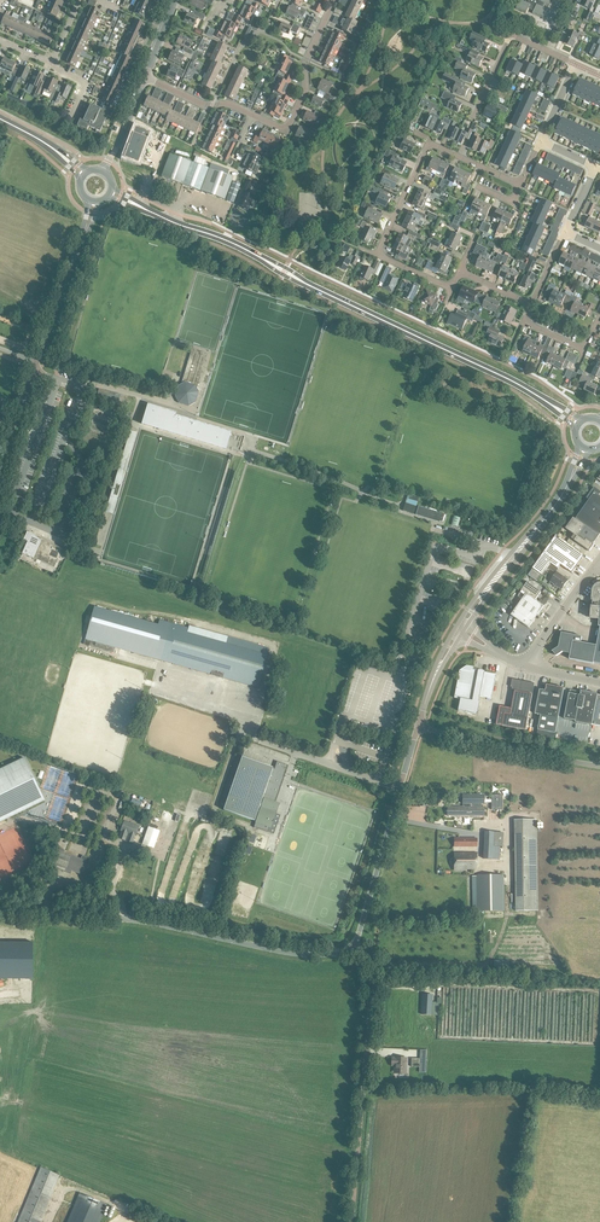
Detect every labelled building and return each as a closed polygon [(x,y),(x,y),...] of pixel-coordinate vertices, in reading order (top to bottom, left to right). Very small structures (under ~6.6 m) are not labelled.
[(136,0),(134,6),(136,7),(147,12),(149,6),(138,1),(136,0)] [(205,1),(203,0),(193,0),(191,4),(202,10),(206,2),(212,5),(214,1),(212,0),(205,0),(205,1)] [(345,3),(359,10),(362,4),(354,0),(352,0),(351,3),(350,2),(347,0),(345,3)] [(526,3),(520,0),(516,9),(526,14),(530,8),(535,10),(533,14),(543,19),(547,10),(542,8),(544,4),(550,7),(554,0),(527,0),(526,3)] [(581,5),(590,10),(595,0),(583,0),(581,5)] [(62,6),(53,2),(50,8),(59,12),(62,6)] [(323,7),(316,3),(313,2),(311,5),(314,6),(314,7),(321,10),(323,7)] [(242,8),(243,8),(242,10),(254,16),(257,10),(258,11),(260,6),(253,3),(251,7),(244,4),(242,8)] [(345,3),(343,6),(347,8),(348,8),(347,11),(356,16),(359,10),(345,3)] [(298,6),(297,10),(290,6),(286,14),(296,18),(297,15),(303,17),(306,10),(298,6)] [(94,8),(91,7),(88,13),(98,17),(101,11),(94,8)] [(136,7),(134,10),(131,9),(130,12),(144,18),(147,12),(136,7)] [(59,12),(50,8),(47,14),(57,18),(59,12)] [(235,15),(234,19),(240,22),(242,18),(251,23),(254,16),(242,10),(241,13),(240,13),(238,16),(235,15)] [(341,12),(339,15),(347,19),(347,18),(354,22),(356,16),(347,11),(345,14),(344,14),(344,13),(341,12)] [(584,19),(590,22),(594,14),(588,11),(584,19)] [(195,16),(192,15),(188,13),(184,21),(194,26),(198,18),(204,21),(206,17),(197,12),(195,16)] [(88,13),(86,18),(95,23),(97,19),(99,21),(101,18),(98,17),(88,13)] [(4,17),(1,24),(7,26),(11,18),(5,15),(4,17)] [(308,21),(305,28),(309,30),(314,19),(311,17),(309,21),(308,21)] [(11,18),(7,26),(13,29),(17,21),(11,18)] [(86,18),(83,24),(93,28),(95,23),(86,18)] [(340,19),(339,22),(354,29),(357,23),(354,22),(347,18),(347,19),(345,22),(344,21),(344,20),(342,20),(340,19)] [(223,24),(223,25),(222,27),(232,31),(234,32),(236,26),(238,27),(240,22),(234,19),(232,23),(231,22),(230,23),(225,21),(223,24)] [(23,23),(19,32),(25,34),(29,26),(26,24),(27,22),(24,20),(23,23)] [(133,26),(142,30),(145,25),(135,20),(133,26)] [(23,23),(17,21),(13,29),(19,32),(23,23)] [(354,29),(339,22),(336,21),(334,24),(339,26),(343,28),(341,31),(351,35),(354,29)] [(37,23),(35,29),(31,37),(37,40),(41,31),(38,30),(40,25),(37,23)] [(282,23),(279,30),(289,35),(290,31),(296,34),(298,30),(292,27),(282,23)] [(93,28),(83,24),(80,29),(90,34),(93,28)] [(35,29),(29,26),(25,34),(31,37),(35,29)] [(133,26),(130,32),(140,36),(142,30),(133,26)] [(217,32),(216,31),(213,36),(220,39),(223,40),(225,36),(232,39),(235,33),(234,32),(232,31),(222,27),(221,29),(219,28),(217,32)] [(41,31),(37,40),(43,42),(47,34),(49,31),(46,29),(45,33),(41,31)] [(90,34),(80,29),(78,35),(88,39),(90,34)] [(580,31),(578,35),(570,31),(565,43),(574,48),(577,40),(581,41),(585,33),(580,31)] [(140,36),(130,32),(128,37),(137,42),(140,36)] [(342,37),(336,34),(333,32),(330,38),(339,43),(341,39),(344,40),(345,37),(342,36),(342,37)] [(473,33),(473,35),(471,39),(477,42),(474,48),(486,53),(490,45),(482,41),(483,38),(473,33)] [(47,34),(43,42),(50,45),(53,37),(47,34)] [(78,35),(75,41),(85,45),(88,39),(78,35)] [(180,35),(177,43),(184,47),(185,47),(183,51),(184,52),(193,56),(194,52),(188,49),(192,41),(180,35)] [(137,42),(128,37),(125,43),(135,47),(137,42)] [(589,55),(599,60),(599,40),(594,37),(591,44),(594,45),(589,55)] [(342,44),(339,43),(330,38),(327,44),(337,48),(339,50),(342,44)] [(85,45),(75,41),(73,46),(83,51),(85,45)] [(125,43),(122,48),(132,53),(135,47),(125,43)] [(218,43),(215,49),(225,53),(227,50),(229,51),(230,48),(228,47),(218,43)] [(337,48),(327,44),(324,50),(334,54),(336,51),(338,52),(339,50),(337,48)] [(73,46),(70,52),(80,56),(83,51),(73,46)] [(119,47),(118,49),(121,51),(120,54),(122,56),(129,59),(129,58),(132,53),(122,48),(119,47)] [(225,53),(215,49),(213,55),(224,60),(226,58),(224,57),(225,53)] [(324,50),(321,56),(331,60),(333,56),(335,57),(336,55),(334,54),(324,50)] [(471,54),(470,56),(467,62),(479,68),(483,59),(479,57),(475,55),(477,52),(473,50),(471,54)] [(173,51),(169,59),(180,65),(182,60),(186,61),(187,58),(191,60),(191,59),(193,56),(184,52),(182,56),(173,51)] [(80,56),(70,52),(68,57),(78,62),(80,56)] [(277,56),(279,57),(276,63),(280,64),(289,69),(290,67),(291,67),(293,63),(287,60),(288,57),(279,53),(277,56)] [(224,60),(213,55),(210,61),(212,62),(219,65),(220,65),(221,62),(223,63),(224,60)] [(122,56),(120,61),(130,65),(132,60),(129,58),(129,59),(122,56)] [(331,60),(321,56),(318,62),(328,66),(330,62),(332,63),(334,61),(331,60)] [(78,62),(68,57),(65,63),(75,68),(78,62)] [(2,62),(0,61),(0,72),(4,74),(10,61),(4,58),(2,62)] [(514,58),(507,71),(513,74),(518,63),(515,62),(516,59),(514,58)] [(526,60),(525,63),(520,73),(526,76),(531,65),(527,64),(528,61),(526,60)] [(4,74),(10,77),(10,76),(13,77),(17,69),(14,67),(16,63),(10,61),(4,74)] [(120,61),(117,66),(127,71),(130,65),(120,61)] [(466,70),(467,69),(468,66),(458,61),(455,69),(463,73),(461,78),(472,83),(476,75),(466,70)] [(219,65),(212,62),(210,68),(221,73),(223,71),(220,70),(222,66),(220,65),(219,65)] [(522,65),(518,63),(513,74),(519,76),(520,73),(525,63),(523,62),(522,65)] [(289,69),(280,64),(277,70),(279,71),(277,74),(291,81),(293,78),(287,75),(289,72),(288,72),(289,69)] [(534,67),(531,65),(526,76),(531,78),(538,65),(535,64),(534,67)] [(344,67),(341,65),(338,71),(345,74),(348,68),(344,67)] [(540,66),(538,65),(531,78),(537,81),(542,70),(538,69),(540,66)] [(22,66),(18,77),(25,80),(30,69),(22,66)] [(117,66),(115,72),(125,77),(127,71),(117,66)] [(248,71),(239,67),(236,66),(235,68),(237,69),(236,73),(245,77),(248,71)] [(170,68),(168,72),(168,71),(166,72),(165,74),(166,76),(167,76),(167,77),(175,79),(176,75),(182,77),(184,71),(182,70),(175,67),(174,70),(170,68)] [(210,68),(207,74),(216,78),(218,75),(220,76),(221,73),(210,68)] [(542,70),(537,81),(543,83),(549,70),(547,69),(545,72),(542,70)] [(551,71),(549,70),(543,83),(548,86),(553,76),(549,74),(551,71)] [(43,75),(36,72),(31,83),(36,85),(32,92),(35,93),(38,95),(42,87),(44,83),(41,81),(43,75)] [(125,77),(115,72),(112,78),(122,82),(125,77)] [(232,75),(230,78),(242,83),(245,77),(236,73),(234,76),(232,75)] [(445,73),(442,79),(449,82),(452,77),(452,76),(445,73)] [(207,74),(204,80),(216,85),(217,82),(215,81),(216,78),(207,74)] [(277,74),(273,83),(276,85),(277,85),(286,90),(288,87),(291,81),(277,74)] [(556,77),(553,76),(548,86),(554,89),(560,76),(558,75),(556,77)] [(452,77),(449,82),(456,86),(453,92),(465,97),(469,89),(465,87),(461,85),(463,82),(452,76),(452,77)] [(14,77),(8,90),(13,92),(19,79),(14,77)] [(43,91),(51,95),(52,93),(57,81),(49,78),(44,89),(43,91)] [(112,78),(109,83),(119,88),(122,82),(112,78)] [(242,83),(230,78),(229,80),(232,81),(230,85),(239,89),(242,83)] [(216,85),(204,80),(201,86),(211,90),(212,87),(215,88),(216,85)] [(333,93),(329,91),(332,84),(324,80),(324,82),(322,80),(317,89),(325,93),(324,96),(330,99),(335,101),(338,95),(333,93)] [(580,81),(581,80),(580,81),(579,81),(577,85),(578,86),(573,96),(599,108),(599,90),(580,81)] [(119,88),(109,83),(107,89),(117,94),(119,88)] [(55,94),(52,101),(51,103),(55,105),(56,102),(57,103),(60,96),(62,97),(62,99),(62,100),(64,101),(65,100),(66,98),(66,99),(71,88),(63,84),(59,93),(56,92),(55,94)] [(226,87),(225,89),(237,95),(239,89),(230,85),(229,88),(226,87)] [(277,85),(276,85),(272,94),(278,97),(278,96),(288,101),(289,99),(284,96),(286,92),(285,92),(286,90),(277,85)] [(107,89),(104,95),(114,99),(117,94),(107,89)] [(237,95),(225,89),(224,92),(226,93),(224,97),(234,101),(237,95)] [(443,95),(441,98),(450,102),(448,108),(458,113),(462,104),(456,101),(455,101),(452,99),(454,95),(445,91),(443,95)] [(528,91),(525,97),(535,101),(537,95),(528,91)] [(152,97),(152,98),(149,97),(144,106),(150,109),(157,95),(153,93),(152,96),(152,97)] [(114,99),(104,95),(102,100),(112,105),(114,99)] [(160,96),(157,95),(150,109),(156,112),(160,102),(157,101),(158,99),(160,96)] [(277,98),(273,106),(283,110),(284,108),(286,109),(288,105),(287,104),(288,101),(278,96),(278,97),(277,98)] [(322,99),(317,97),(314,96),(311,103),(321,107),(324,100),(329,103),(330,99),(324,96),(322,99)] [(525,98),(522,102),(532,107),(535,101),(525,97),(525,98)] [(163,104),(160,102),(156,112),(162,114),(168,100),(165,99),(164,102),(163,104)] [(168,100),(162,114),(168,117),(171,111),(172,108),(169,107),(170,105),(172,102),(168,100)] [(431,102),(431,103),(428,109),(432,111),(433,108),(437,110),(439,106),(431,102)] [(532,107),(522,102),(520,108),(529,112),(532,107)] [(79,122),(77,126),(87,130),(88,127),(100,132),(107,116),(110,118),(114,111),(104,107),(106,104),(102,103),(99,109),(90,105),(83,121),(80,119),(79,122)] [(489,105),(484,116),(495,122),(500,112),(506,115),(508,109),(499,104),(497,108),(489,105)] [(271,111),(268,110),(266,113),(274,117),(275,114),(281,117),(283,113),(282,113),(283,110),(273,106),(271,111)] [(171,111),(168,117),(166,120),(172,123),(179,109),(176,107),(174,110),(175,110),(174,112),(171,111)] [(529,112),(520,108),(517,113),(527,118),(529,112)] [(179,109),(172,123),(178,126),(183,116),(180,115),(181,113),(182,110),(179,109)] [(215,115),(214,118),(223,122),(226,123),(226,124),(226,123),(229,117),(226,116),(224,115),(226,112),(222,110),(221,111),(219,110),(218,112),(216,112),(215,115)] [(315,111),(314,115),(307,111),(303,119),(314,125),(317,119),(324,122),(327,117),(315,111)] [(186,118),(183,116),(178,126),(184,128),(191,114),(188,113),(186,116),(186,118)] [(426,123),(428,123),(426,128),(434,132),(439,120),(440,118),(431,113),(426,123)] [(517,113),(515,119),(524,124),(527,118),(517,113)] [(194,116),(191,114),(184,128),(190,131),(194,122),(191,121),(192,119),(193,119),(194,116)] [(197,123),(194,122),(190,131),(196,134),(200,125),(203,120),(199,118),(198,121),(198,122),(197,123)] [(212,121),(211,124),(212,124),(220,128),(221,128),(222,128),(223,129),(226,124),(226,123),(223,122),(214,118),(212,121)] [(439,120),(434,132),(441,135),(444,129),(447,131),(451,121),(445,118),(443,122),(439,120)] [(524,124),(515,119),(512,125),(514,126),(522,129),(524,124)] [(562,120),(563,119),(562,120),(561,119),(559,124),(560,125),(555,135),(556,134),(599,154),(599,138),(562,120)] [(452,122),(448,130),(452,132),(449,139),(455,142),(460,131),(454,128),(456,124),(452,122)] [(211,124),(209,127),(211,128),(210,131),(220,135),(222,131),(224,133),(225,130),(223,129),(222,128),(221,128),(220,128),(212,124),(211,124)] [(137,127),(135,134),(148,139),(150,132),(147,131),(147,130),(141,128),(141,129),(137,127)] [(310,128),(309,131),(299,127),(296,135),(307,140),(310,134),(315,137),(315,136),(317,131),(310,128)] [(460,131),(455,142),(462,145),(465,138),(468,139),(473,130),(469,129),(467,134),(460,131)] [(262,131),(258,140),(264,143),(269,133),(270,132),(266,130),(265,131),(263,130),(262,131)] [(220,135),(210,131),(208,136),(217,141),(219,137),(221,139),(222,136),(220,135)] [(512,131),(509,137),(519,141),(521,136),(519,135),(512,131)] [(473,132),(469,141),(472,143),(470,148),(477,152),(482,141),(478,139),(479,135),(473,132)] [(269,133),(264,143),(270,145),(275,135),(272,133),(271,133),(269,133)] [(415,145),(406,141),(408,137),(400,133),(397,138),(401,140),(399,143),(402,145),(400,149),(411,154),(415,145)] [(131,138),(130,141),(132,142),(130,146),(143,151),(148,139),(135,134),(133,139),(131,138)] [(275,135),(270,145),(276,148),(275,151),(278,153),(281,146),(278,144),(281,138),(277,136),(275,135)] [(208,136),(205,142),(215,147),(216,143),(218,145),(219,142),(217,141),(208,136)] [(509,137),(506,143),(516,147),(519,141),(509,137)] [(487,143),(482,141),(477,152),(485,155),(487,150),(490,151),(494,142),(488,140),(487,143)] [(205,142),(202,148),(212,153),(213,149),(216,150),(217,148),(215,147),(205,142)] [(516,147),(506,143),(504,148),(514,153),(516,147)] [(127,154),(125,158),(138,164),(143,151),(130,146),(129,150),(127,150),(125,153),(127,154)] [(504,148),(501,154),(511,158),(514,153),(504,148)] [(391,151),(389,156),(393,158),(389,166),(402,172),(406,163),(397,159),(398,155),(391,151)] [(244,154),(244,155),(242,159),(260,167),(263,159),(249,153),(248,156),(244,154)] [(182,185),(190,162),(170,154),(162,177),(168,179),(182,185)] [(501,154),(499,159),(508,164),(511,158),(501,154)] [(209,164),(205,163),(206,161),(196,157),(194,163),(209,169),(210,167),(208,166),(209,164)] [(260,167),(242,159),(240,162),(244,164),(242,168),(256,175),(260,167)] [(428,166),(426,170),(427,171),(432,173),(436,175),(437,172),(438,172),(442,162),(439,161),(439,162),(434,159),(430,167),(428,166)] [(508,164),(499,159),(496,165),(501,168),(506,170),(508,164)] [(194,163),(190,162),(182,185),(211,195),(220,173),(209,169),(194,163)] [(445,164),(442,162),(438,172),(442,174),(441,176),(444,178),(445,175),(449,166),(445,164)] [(539,177),(544,167),(538,165),(534,175),(539,177)] [(544,167),(539,177),(545,180),(549,170),(544,167)] [(389,176),(390,172),(382,168),(380,174),(385,176),(381,184),(394,190),(398,180),(389,176)] [(447,180),(445,184),(445,185),(447,186),(448,186),(450,184),(450,182),(451,182),(452,182),(454,183),(454,184),(454,183),(453,185),(457,187),(458,184),(459,182),(463,172),(460,171),(460,170),(456,169),(455,171),(453,176),(453,177),(449,175),(447,180)] [(555,172),(549,170),(545,180),(550,182),(555,172)] [(561,175),(555,172),(550,182),(556,185),(559,178),(561,175)] [(220,173),(211,195),(225,200),(233,177),(220,173)] [(468,174),(464,173),(458,184),(462,186),(462,187),(465,188),(463,193),(467,194),(471,185),(468,184),(472,176),(468,174)] [(426,176),(423,182),(431,186),(434,180),(426,176)] [(556,185),(554,188),(560,191),(565,181),(559,178),(556,185)] [(245,195),(240,205),(243,206),(242,208),(247,210),(249,206),(252,208),(256,201),(253,199),(253,198),(249,196),(250,192),(249,192),(254,183),(248,180),(243,189),(247,192),(245,195)] [(565,181),(560,191),(566,193),(570,183),(565,181)] [(234,204),(240,185),(233,182),(226,201),(234,204)] [(576,186),(570,183),(566,193),(571,196),(576,186)] [(383,191),(374,186),(371,192),(376,194),(374,197),(378,198),(375,203),(386,208),(390,198),(387,196),(382,194),(383,191)] [(421,190),(417,198),(427,202),(429,199),(434,201),(435,198),(439,200),(439,199),(446,203),(450,195),(446,193),(445,192),(444,192),(442,196),(441,196),(439,195),(434,193),(433,195),(426,191),(425,192),(421,190)] [(417,198),(414,205),(423,210),(428,213),(430,208),(425,206),(427,202),(417,198)] [(477,199),(472,209),(470,214),(473,216),(476,211),(480,213),(485,203),(477,199)] [(542,200),(540,206),(550,210),(553,212),(555,208),(551,207),(552,204),(542,200)] [(374,207),(372,206),(363,201),(361,206),(364,208),(363,208),(368,210),(365,217),(378,224),(382,215),(372,211),(374,207)] [(492,206),(485,203),(480,213),(484,215),(481,220),(485,221),(487,216),(492,206)] [(592,203),(587,214),(591,216),(594,209),(599,212),(599,207),(593,204),(592,203)] [(540,206),(537,211),(547,216),(550,210),(540,206)] [(499,209),(494,218),(498,220),(497,223),(501,224),(506,213),(499,209)] [(464,222),(465,221),(468,213),(464,211),(463,214),(461,218),(460,220),(464,222)] [(537,211),(534,217),(544,221),(547,216),(537,211)] [(415,213),(415,214),(410,212),(409,216),(407,220),(417,224),(419,220),(420,221),(421,218),(425,219),(427,215),(418,212),(417,214),(415,213)] [(429,212),(428,216),(429,217),(436,220),(438,221),(440,217),(437,216),(438,216),(437,216),(430,213),(430,212),(429,212)] [(506,213),(501,224),(504,226),(506,224),(510,226),(514,217),(506,213)] [(544,221),(534,217),(532,222),(535,224),(542,227),(544,221)] [(593,230),(597,221),(590,218),(586,227),(593,230)] [(405,223),(403,227),(408,229),(410,230),(415,232),(415,233),(417,233),(418,231),(416,230),(417,228),(416,228),(417,224),(407,220),(406,224),(405,223)] [(371,225),(362,221),(360,227),(365,229),(360,239),(369,243),(371,239),(372,239),(373,236),(374,237),(377,232),(369,228),(371,225)] [(488,224),(487,223),(483,222),(479,230),(484,232),(488,224)] [(501,224),(497,223),(496,222),(493,230),(497,232),(501,224)] [(535,224),(532,229),(542,234),(545,228),(542,227),(535,224)] [(532,229),(530,235),(540,240),(542,234),(532,229)] [(454,233),(451,240),(459,244),(463,237),(454,233)] [(399,238),(397,242),(408,247),(409,247),(412,240),(414,241),(416,237),(415,237),(409,234),(407,237),(405,236),(400,234),(398,238),(399,238)] [(540,240),(530,235),(527,241),(537,245),(540,240)] [(432,240),(430,244),(431,244),(439,248),(441,244),(432,240)] [(459,244),(451,240),(447,247),(456,251),(459,244)] [(527,241),(525,246),(535,251),(537,245),(527,241)] [(408,247),(397,242),(396,245),(395,245),(393,249),(395,249),(393,254),(407,260),(409,254),(406,252),(405,254),(402,253),(403,253),(405,249),(407,249),(408,247)] [(431,244),(429,248),(437,252),(439,248),(431,244)] [(477,244),(473,253),(476,254),(478,255),(481,257),(477,266),(485,269),(489,260),(491,256),(485,253),(487,249),(478,244),(477,244)] [(522,252),(530,255),(532,256),(535,251),(525,246),(522,252)] [(453,259),(441,253),(437,260),(438,261),(449,266),(453,259)] [(570,256),(570,255),(564,253),(560,263),(566,266),(570,256)] [(489,260),(485,269),(492,273),(497,264),(500,265),(501,262),(504,256),(499,254),(497,258),(496,258),(494,257),(492,262),(492,261),(489,260)] [(504,256),(501,262),(506,264),(509,256),(508,256),(506,254),(505,254),(504,256)] [(350,255),(348,260),(342,257),(338,267),(346,271),(350,261),(352,262),(351,264),(355,266),(358,259),(350,255)] [(576,258),(570,256),(566,266),(571,268),(576,258)] [(581,261),(576,258),(571,268),(577,271),(581,261)] [(529,259),(527,264),(524,271),(529,273),(527,277),(526,276),(521,287),(527,289),(528,286),(530,287),(536,276),(531,274),(536,263),(529,259)] [(365,266),(359,277),(360,278),(360,280),(361,281),(362,282),(363,281),(364,281),(365,280),(368,281),(372,273),(375,275),(381,262),(376,260),(372,269),(365,266)] [(429,261),(426,268),(437,274),(438,272),(441,273),(441,271),(446,273),(449,266),(438,261),(436,264),(429,261)] [(582,261),(581,261),(577,271),(582,274),(587,263),(582,261)] [(527,264),(523,262),(519,270),(524,272),(524,271),(527,264)] [(593,266),(587,263),(582,274),(588,276),(593,266)] [(593,266),(588,276),(593,279),(598,269),(599,265),(596,264),(595,266),(594,265),(594,266),(593,266)] [(507,280),(511,270),(504,267),(499,276),(507,280)] [(381,268),(375,279),(378,281),(383,269),(381,268)] [(511,270),(507,280),(514,283),(519,274),(511,270)] [(393,278),(385,274),(381,282),(386,284),(384,288),(392,292),(398,279),(393,277),(393,278)] [(406,283),(405,284),(402,290),(407,292),(405,298),(408,299),(408,300),(409,300),(410,300),(412,301),(413,302),(419,289),(418,288),(419,286),(415,284),(414,287),(410,286),(411,285),(406,283)] [(560,293),(557,292),(558,290),(549,286),(546,293),(552,295),(550,300),(551,300),(550,302),(555,304),(560,293)] [(465,287),(460,296),(458,300),(464,303),(466,299),(474,303),(478,293),(470,289),(469,289),(465,287)] [(440,299),(436,297),(437,295),(427,291),(425,296),(423,301),(426,303),(432,306),(430,310),(433,311),(434,312),(435,310),(436,311),(439,305),(437,304),(440,299)] [(560,293),(555,304),(560,307),(561,305),(562,305),(563,303),(569,305),(573,296),(572,297),(563,293),(563,294),(560,293)] [(580,299),(573,296),(569,305),(573,307),(571,312),(575,313),(579,314),(583,306),(577,304),(580,299)] [(496,312),(499,306),(501,303),(487,297),(483,306),(496,312)] [(589,309),(583,306),(579,314),(582,316),(582,317),(585,318),(588,312),(591,313),(594,305),(592,304),(589,309)] [(503,314),(500,319),(511,324),(514,318),(512,318),(513,315),(514,316),(517,311),(508,307),(505,314),(503,314)] [(452,314),(448,323),(451,324),(453,325),(454,324),(462,328),(462,329),(463,329),(467,319),(468,319),(468,317),(474,320),(474,319),(476,314),(472,312),(465,309),(463,312),(459,309),(455,316),(454,315),(452,314)] [(490,327),(487,334),(492,336),(489,342),(500,347),(505,338),(499,336),(496,334),(497,331),(490,327)] [(535,346),(532,344),(533,342),(529,340),(530,338),(526,336),(522,344),(526,346),(523,352),(531,356),(535,346)] [(535,346),(531,356),(538,359),(540,355),(541,353),(542,353),(542,355),(545,356),(546,354),(549,346),(553,339),(548,337),(546,341),(544,346),(540,345),(539,348),(535,346)] [(556,349),(549,346),(546,354),(550,356),(547,363),(551,365),(551,364),(555,366),(559,356),(554,354),(556,349)] [(592,354),(593,354),(598,357),(599,357),(599,348),(599,347),(597,351),(594,349),(592,354)] [(192,349),(181,384),(178,386),(175,396),(178,403),(189,406),(196,402),(199,392),(197,389),(207,353),(192,349)] [(559,356),(555,366),(558,368),(561,370),(562,368),(565,369),(565,368),(566,369),(570,362),(570,361),(570,360),(573,354),(569,352),(566,359),(559,356)] [(590,358),(594,360),(596,361),(597,361),(598,361),(594,368),(599,371),(599,357),(598,357),(593,354),(592,354),(590,358)] [(588,378),(590,379),(592,380),(595,381),(596,377),(599,378),(599,371),(594,368),(591,375),(590,374),(588,378)] [(204,373),(201,383),(206,385),(209,375),(204,373)] [(583,376),(580,382),(586,386),(584,390),(594,394),(598,387),(588,382),(590,379),(588,378),(583,376)] [(113,404),(118,406),(120,394),(99,389),(98,390),(96,398),(114,402),(113,404)] [(148,404),(142,425),(226,450),(226,449),(240,453),(245,437),(231,433),(231,432),(176,415),(176,413),(148,404)] [(589,500),(599,508),(599,496),(599,495),(599,491),(594,487),(587,498),(589,500)] [(408,494),(406,503),(416,506),(419,498),(408,494)] [(575,520),(583,526),(599,537),(599,535),(599,508),(589,500),(575,520)] [(406,503),(403,511),(414,514),(416,506),(406,503)] [(418,506),(415,515),(439,522),(440,521),(442,522),(444,514),(418,506)] [(454,517),(451,525),(457,527),(460,519),(454,517)] [(583,526),(575,520),(573,518),(566,529),(574,535),(572,539),(574,541),(589,552),(594,545),(593,544),(599,537),(583,526)] [(31,534),(31,533),(27,532),(24,540),(27,541),(22,553),(54,568),(63,549),(35,536),(35,535),(31,534)] [(557,536),(528,575),(538,582),(548,567),(548,568),(551,564),(558,569),(559,570),(561,566),(572,573),(585,556),(557,536)] [(551,564),(548,568),(555,573),(558,569),(551,564)] [(562,590),(568,580),(557,572),(550,582),(562,590)] [(541,592),(527,582),(519,595),(523,598),(526,594),(535,600),(541,592)] [(599,585),(598,586),(597,586),(596,587),(595,588),(595,589),(594,591),(593,592),(591,618),(599,619),(599,627),(599,585)] [(526,594),(523,598),(511,615),(529,628),(544,606),(535,600),(526,594)] [(187,633),(188,628),(160,620),(158,625),(94,607),(85,639),(86,639),(86,640),(96,643),(95,648),(113,653),(115,648),(211,675),(223,678),(259,688),(258,687),(267,655),(187,633)] [(597,646),(581,643),(582,637),(561,633),(560,639),(561,639),(560,647),(554,651),(557,656),(563,652),(571,653),(569,659),(571,660),(571,658),(576,659),(575,661),(593,664),(594,663),(599,665),(599,629),(597,646)] [(466,666),(459,671),(454,698),(460,699),(458,711),(477,715),(479,702),(478,702),(479,697),(491,699),(496,675),(484,673),(484,672),(478,670),(478,671),(472,670),(473,668),(473,667),(466,666)] [(515,691),(512,709),(500,707),(497,725),(502,726),(526,730),(535,682),(524,679),(524,678),(521,677),(520,679),(514,677),(512,690),(515,691)] [(540,690),(535,714),(541,715),(538,730),(556,734),(559,719),(564,689),(547,685),(546,691),(540,690)] [(592,726),(598,694),(584,692),(581,691),(581,692),(570,690),(565,719),(575,721),(575,722),(592,726)] [(98,758),(139,769),(144,751),(103,740),(98,758)] [(270,828),(279,804),(276,803),(289,765),(277,761),(275,769),(273,768),(242,757),(240,762),(236,760),(220,804),(225,806),(224,810),(255,821),(256,821),(254,828),(268,832),(269,828),(270,828)] [(32,806),(45,801),(33,776),(24,758),(0,770),(0,822),(32,806)] [(447,807),(447,816),(484,816),(484,807),(481,807),(481,804),(484,804),(484,795),(467,795),(467,807),(447,807)] [(491,810),(503,810),(503,795),(492,795),(491,810)] [(121,832),(122,832),(119,839),(133,843),(135,836),(136,836),(139,827),(124,821),(121,832)] [(536,821),(514,821),(514,911),(536,911),(536,821)] [(154,848),(160,831),(148,827),(142,844),(154,848)] [(477,839),(454,838),(454,847),(477,847),(477,839)] [(57,851),(52,864),(56,865),(55,868),(65,871),(71,856),(57,851)] [(476,854),(454,853),(454,870),(464,870),(464,869),(476,869),(476,854)] [(71,856),(65,871),(71,873),(72,871),(84,875),(90,859),(83,856),(82,860),(71,856)] [(142,874),(126,875),(126,877),(123,877),(123,882),(131,882),(131,887),(141,886),(141,882),(143,882),(142,874)] [(477,875),(477,912),(504,911),(504,875),(477,875)] [(211,890),(209,882),(202,884),(203,889),(205,889),(206,892),(211,890)] [(121,883),(119,890),(126,892),(128,885),(121,883)] [(32,979),(33,943),(0,942),(0,979),(32,979)] [(433,995),(422,995),(421,1014),(436,1015),(440,1016),(441,997),(437,997),(437,1002),(432,1002),(433,995)] [(407,1058),(392,1057),(392,1064),(396,1065),(395,1072),(406,1072),(407,1058)] [(420,1067),(420,1060),(420,1059),(411,1058),(411,1066),(420,1067)] [(33,1186),(18,1221),(41,1221),(60,1175),(40,1167),(33,1186)] [(68,1221),(100,1221),(107,1205),(80,1194),(68,1221)]
